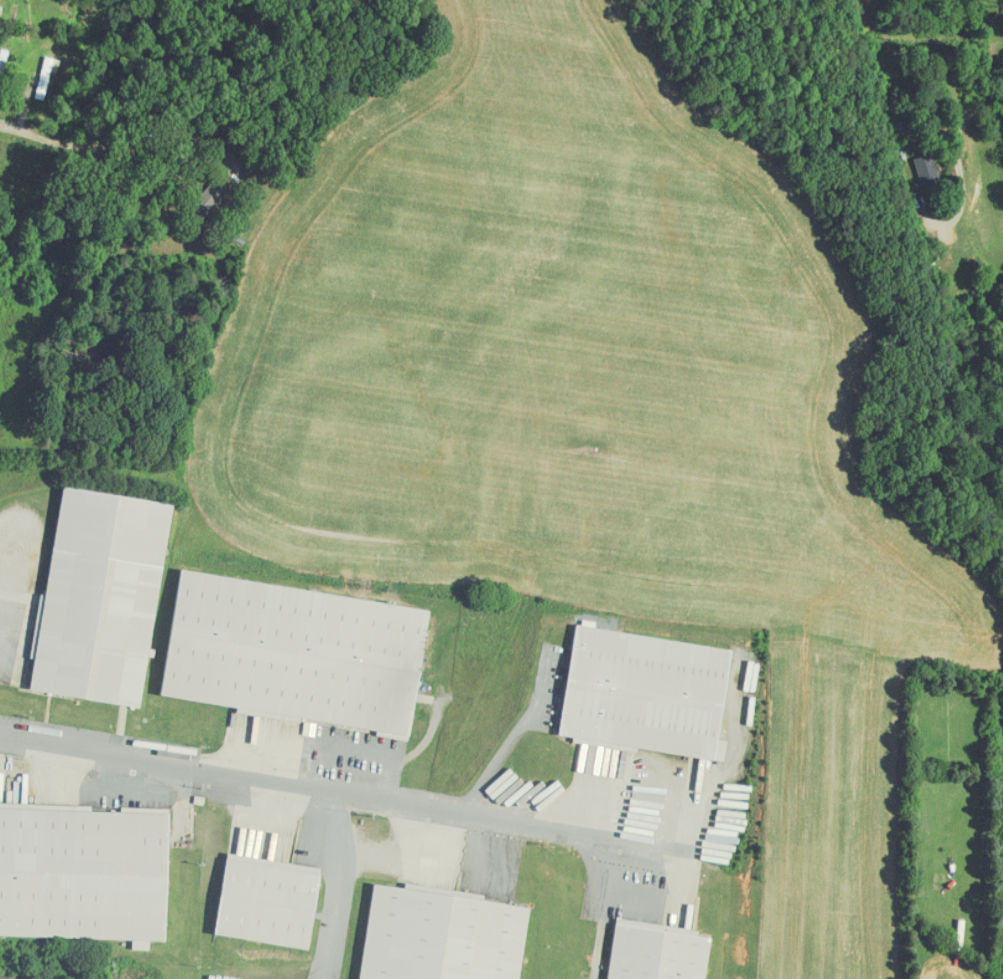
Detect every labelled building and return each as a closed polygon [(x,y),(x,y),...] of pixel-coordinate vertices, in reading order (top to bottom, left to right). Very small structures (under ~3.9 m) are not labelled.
[(915,159),(924,190),(942,184),(933,154),(915,159)] [(29,691),(144,707),(172,503),(63,489),(48,595),(42,595),(29,691)] [(430,609),(181,572),(163,696),(240,707),(240,711),(411,736),(430,609)] [(732,649),(576,627),(561,735),(575,737),(574,741),(725,762),(728,741),(719,740),(732,649)] [(0,809),(0,936),(134,939),(134,949),(151,950),(151,941),(166,941),(170,814),(0,809)] [(217,935),(310,948),(320,873),(227,860),(217,935)] [(373,886),(361,978),(519,978),(528,906),(373,886)] [(614,925),(607,978),(705,978),(710,937),(614,925)]
